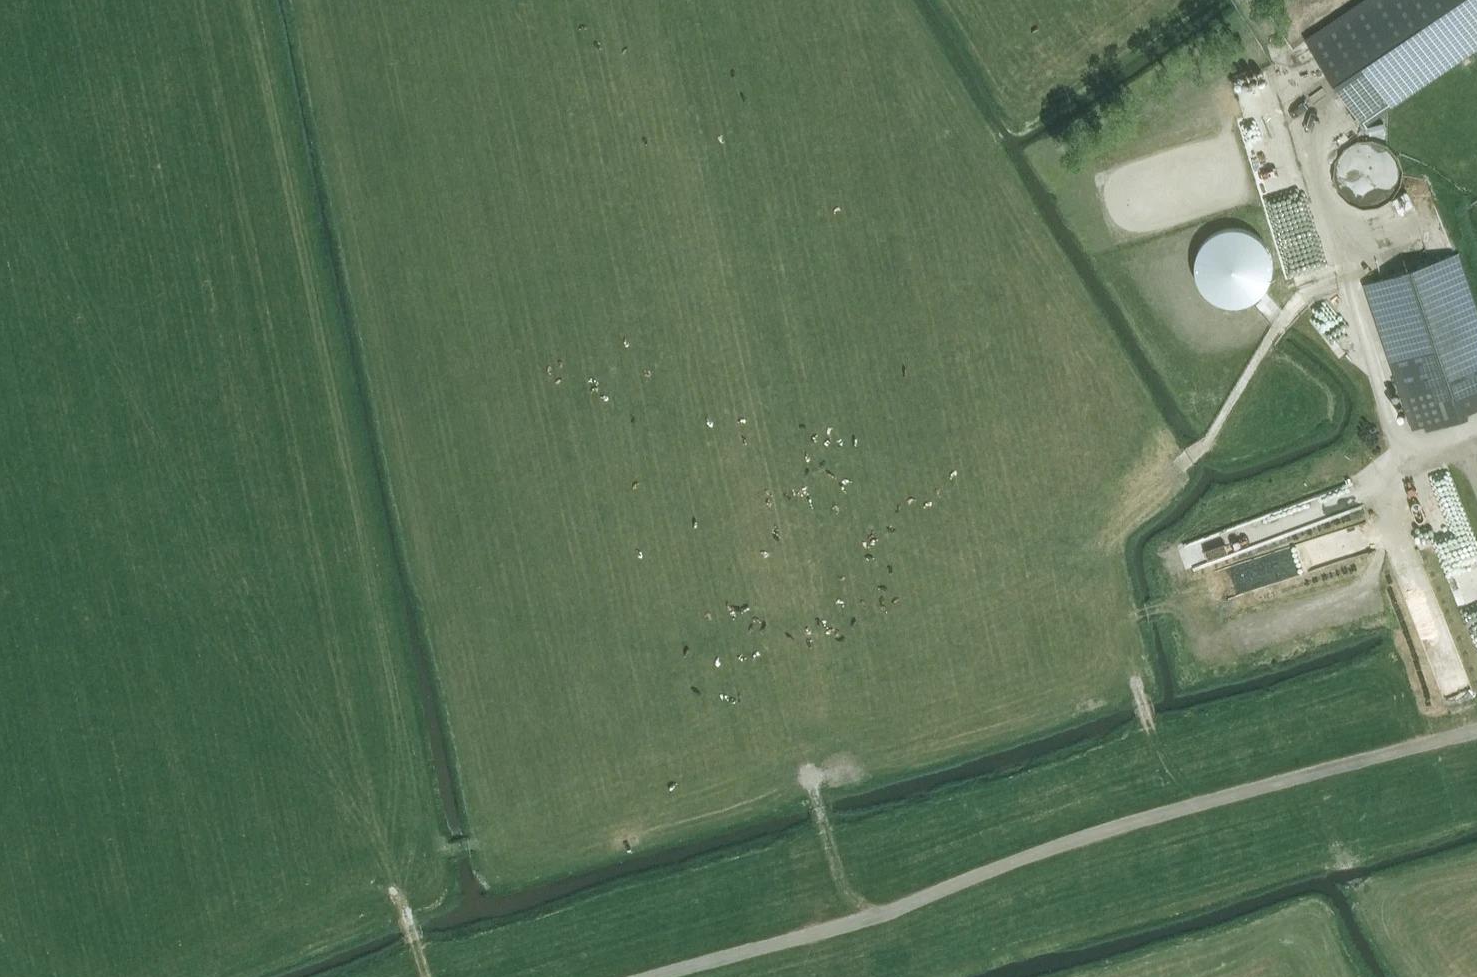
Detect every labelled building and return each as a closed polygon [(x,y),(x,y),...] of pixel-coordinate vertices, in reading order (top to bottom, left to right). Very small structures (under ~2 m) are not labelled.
[(1306,39),(1364,125),(1476,49),(1476,0),(1364,0),(1306,39)] [(1272,291),(1271,230),(1207,231),(1208,292),(1272,291)] [(1413,430),(1476,408),(1476,306),(1459,252),(1365,284),(1413,430)] [(1254,580),(1247,560),(1220,570),(1230,596),(1249,588),(1247,583),(1254,580)]
